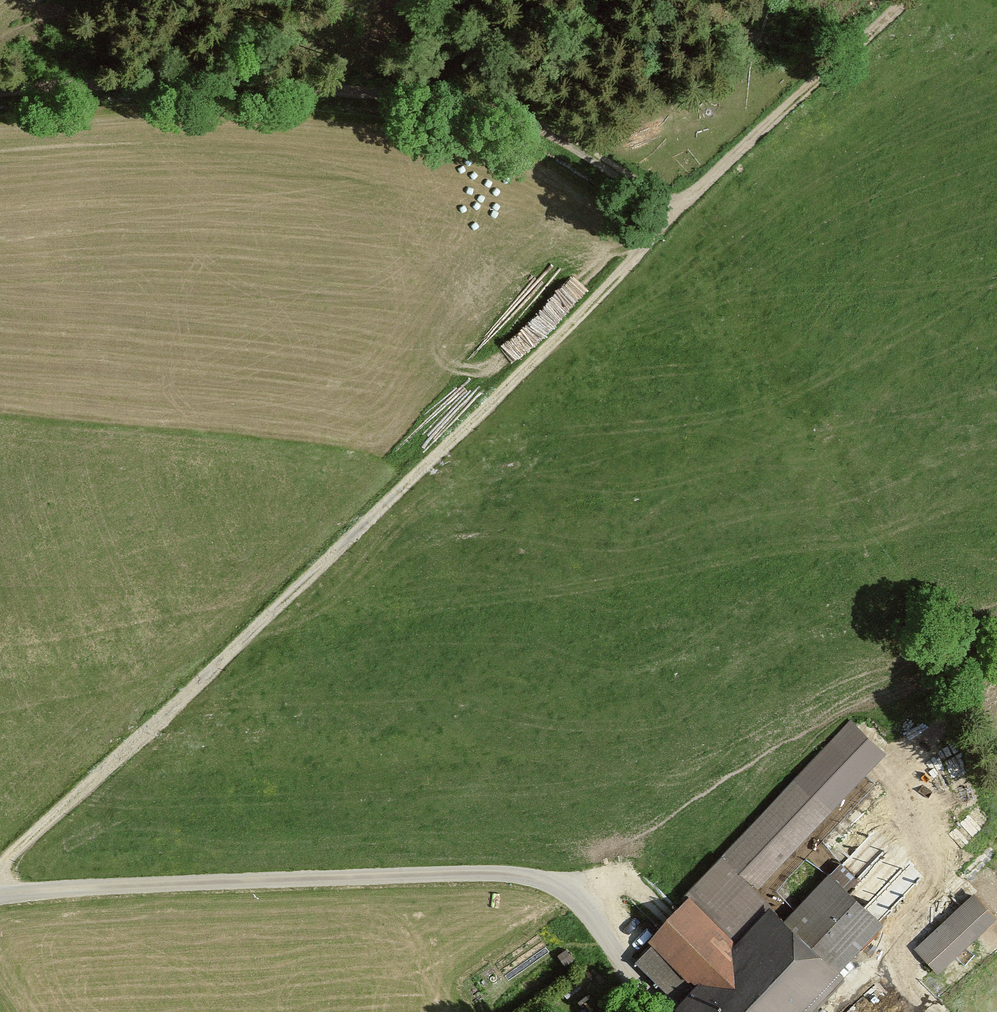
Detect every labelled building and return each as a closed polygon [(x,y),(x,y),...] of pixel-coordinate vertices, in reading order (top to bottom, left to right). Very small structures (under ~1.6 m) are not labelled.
[(891,754),(854,723),(690,901),(740,947),(772,912),(764,903),(891,754)] [(680,1011),(819,1011),(848,981),(841,975),(883,929),(830,880),(787,925),(772,912),(740,947),(690,901),(648,945),(698,992),(679,1011),(680,1011)] [(975,896),(915,952),(939,977),(996,923),(996,920),(975,896)]
